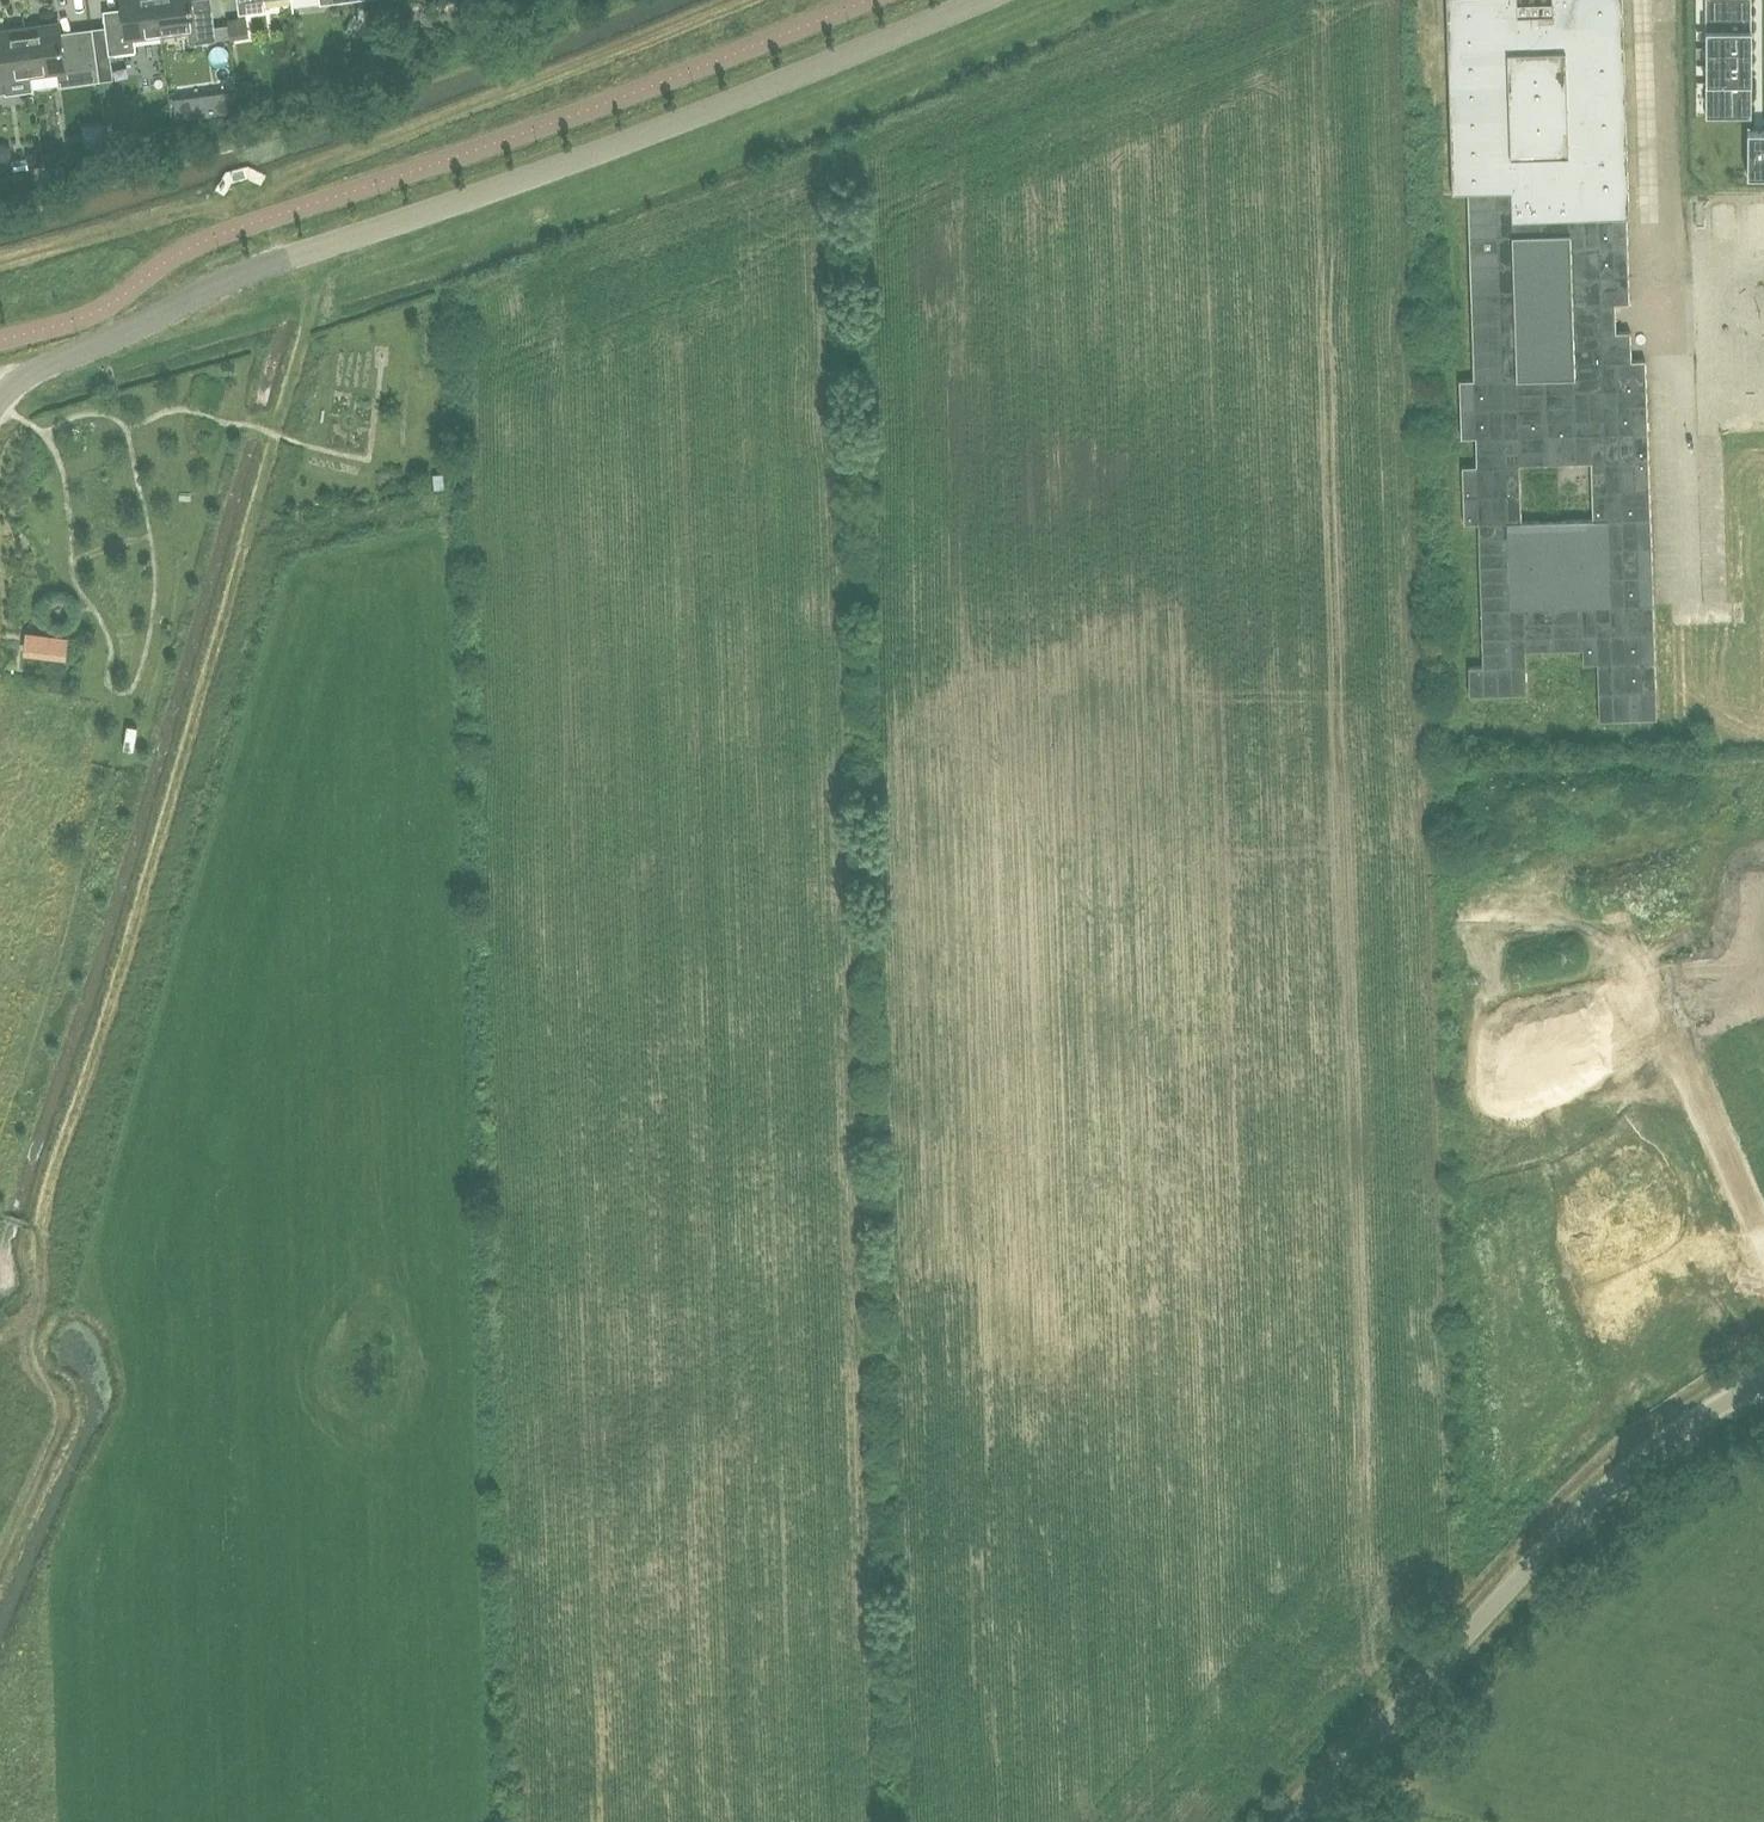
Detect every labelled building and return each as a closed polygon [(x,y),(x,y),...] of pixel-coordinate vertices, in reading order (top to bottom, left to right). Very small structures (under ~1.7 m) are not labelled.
[(107,33),(110,54),(135,51),(133,37),(161,34),(157,0),(123,0),(124,8),(104,10),(107,33)] [(161,34),(188,30),(190,43),(217,40),(217,38),(216,30),(215,26),(212,0),(157,0),(161,34)] [(238,13),(264,10),(263,0),(237,0),(238,13)] [(1521,216),(1634,213),(1629,0),(1561,0),(1562,11),(1527,12),(1526,0),(1460,0),(1464,186),(1521,185),(1521,216)] [(1707,9),(1706,23),(1759,23),(1760,10),(1707,9)] [(230,39),(249,36),(246,16),(227,19),(228,24),(229,27),(230,36),(230,39)] [(26,27),(32,75),(58,71),(60,84),(87,80),(100,79),(97,61),(94,35),(81,36),(81,37),(61,40),(59,22),(26,27)] [(1707,25),(1707,39),(1758,40),(1760,26),(1707,25)] [(26,27),(0,30),(0,92),(6,91),(4,78),(32,75),(26,27)] [(388,35),(374,27),(366,41),(380,49),(388,35)] [(1706,41),(1706,50),(1758,51),(1758,42),(1706,41)] [(1706,52),(1706,62),(1757,63),(1757,52),(1706,52)] [(1757,81),(1757,66),(1703,65),(1707,81),(1757,81)] [(1751,134),(1754,172),(1763,171),(1763,133),(1751,134)] [(43,153),(44,163),(58,161),(56,151),(43,153)] [(40,152),(27,154),(28,166),(41,165),(40,152)] [(1746,233),(1745,204),(1723,205),(1724,234),(1746,233)] [(1526,376),(1584,375),(1581,228),(1522,229),(1526,376)] [(1601,517),(1659,516),(1658,456),(1645,456),(1644,334),(1586,334),(1587,387),(1568,387),(1568,393),(1561,393),(1561,425),(1592,425),(1592,453),(1601,453),(1601,517)] [(69,638),(26,633),(24,648),(67,653),(69,638)]
